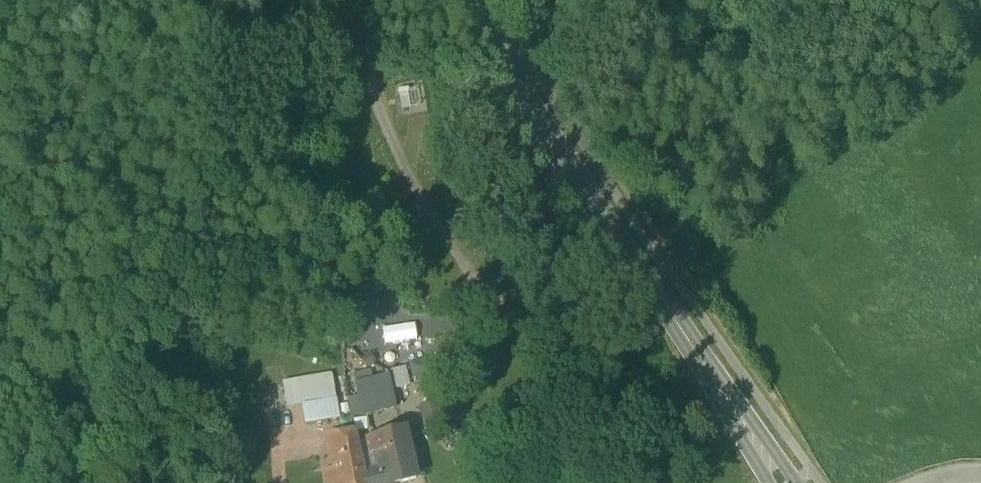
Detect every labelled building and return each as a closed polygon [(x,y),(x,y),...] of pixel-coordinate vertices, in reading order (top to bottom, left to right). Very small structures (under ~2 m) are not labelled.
[(362,324),(395,325),(395,308),(363,307),(362,324)] [(293,395),(304,392),(299,371),(288,374),(293,395)] [(394,382),(361,389),(365,407),(398,399),(394,382)] [(338,391),(304,397),(307,415),(341,409),(338,391)] [(406,422),(373,430),(373,431),(370,431),(374,447),(376,446),(380,463),(366,466),(370,482),(417,472),(406,422)] [(330,430),(336,464),(329,466),(332,482),(336,482),(340,482),(369,482),(370,482),(366,466),(357,426),(330,430)]
